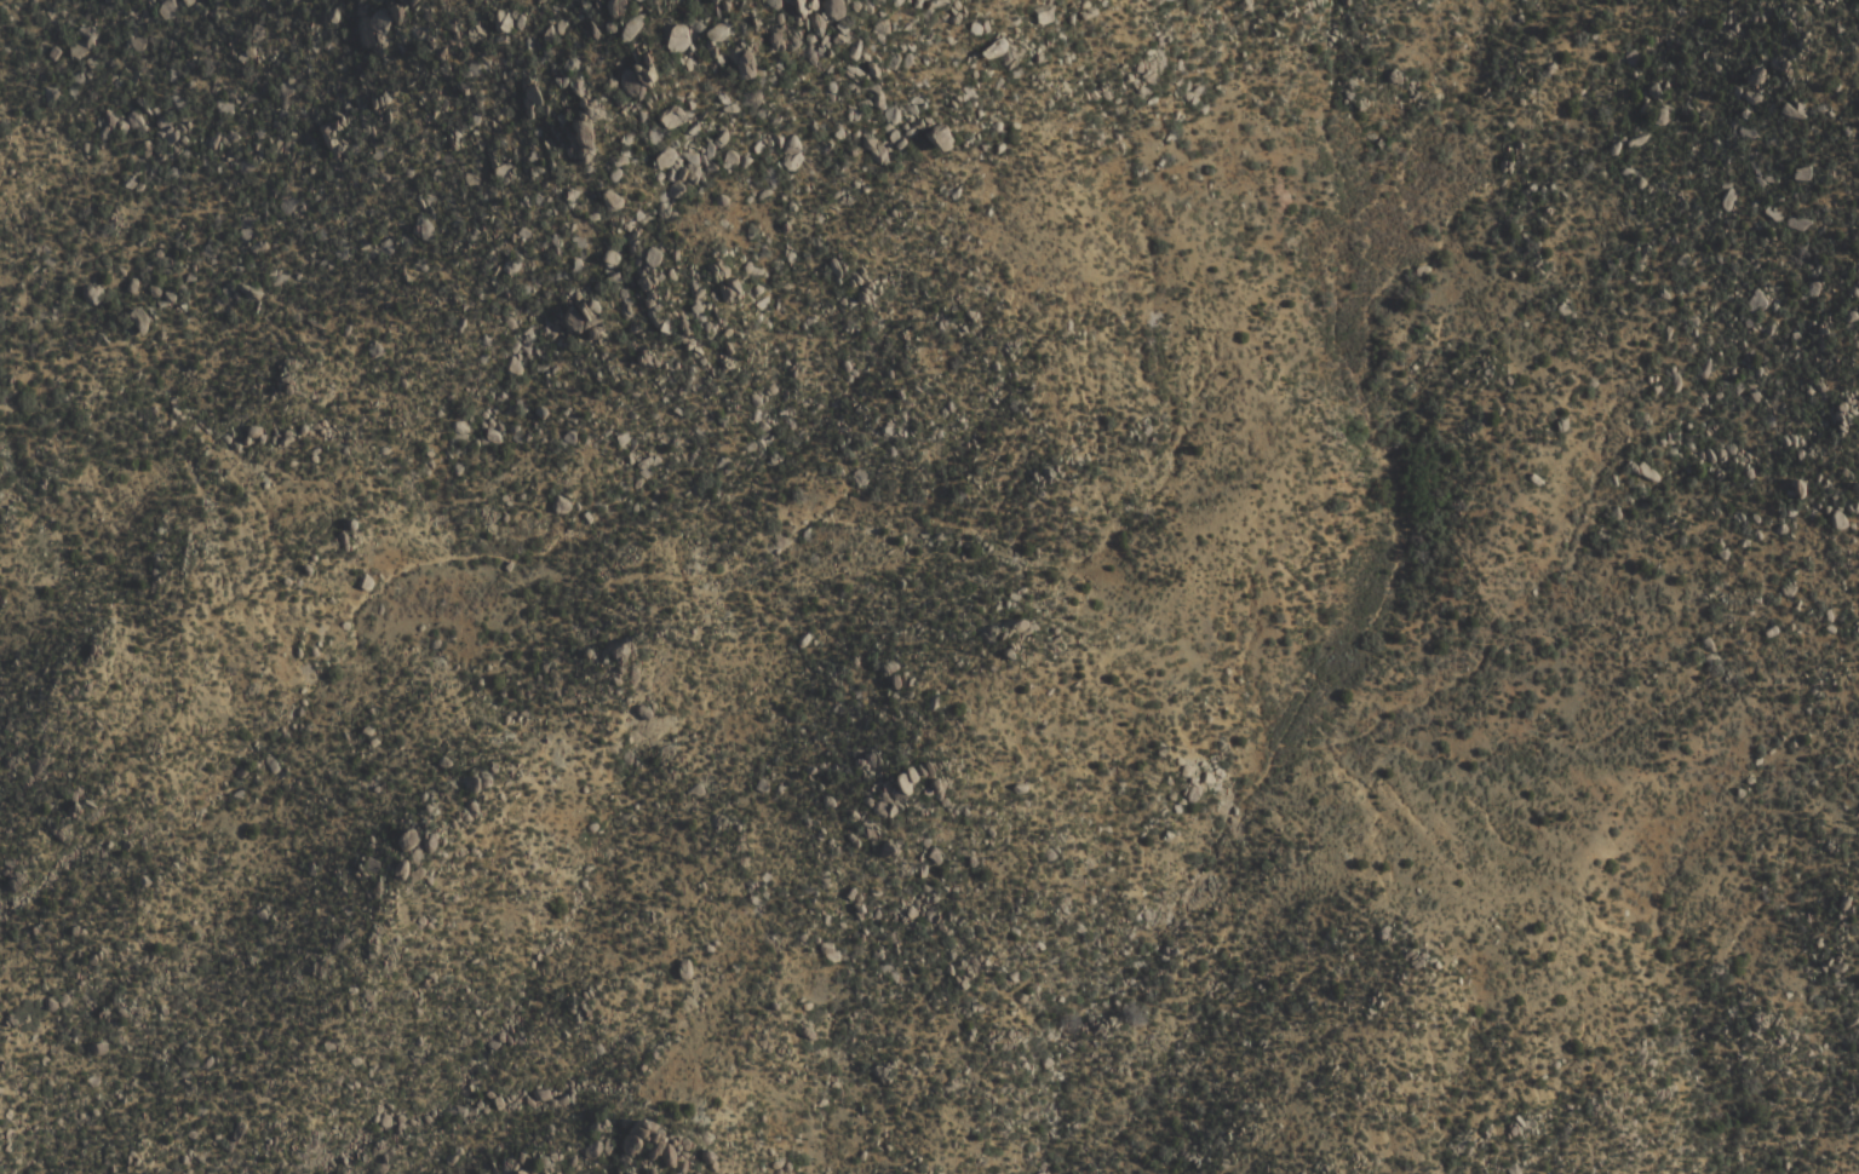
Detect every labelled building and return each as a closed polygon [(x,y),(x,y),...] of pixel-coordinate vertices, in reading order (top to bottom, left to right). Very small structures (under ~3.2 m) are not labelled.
[(509,10),(502,23),(519,32),(526,19),(509,10)] [(753,78),(752,54),(736,54),(737,78),(753,78)] [(641,82),(654,81),(652,63),(639,65),(641,82)] [(659,112),(663,129),(685,123),(681,106),(659,112)] [(588,123),(574,126),(577,146),(592,144),(588,123)] [(938,153),(953,145),(943,124),(928,131),(938,153)] [(791,169),(808,160),(794,135),(777,145),(791,169)] [(666,1165),(679,1149),(660,1135),(663,1132),(640,1115),(618,1144),(647,1166),(654,1156),(666,1165)]
